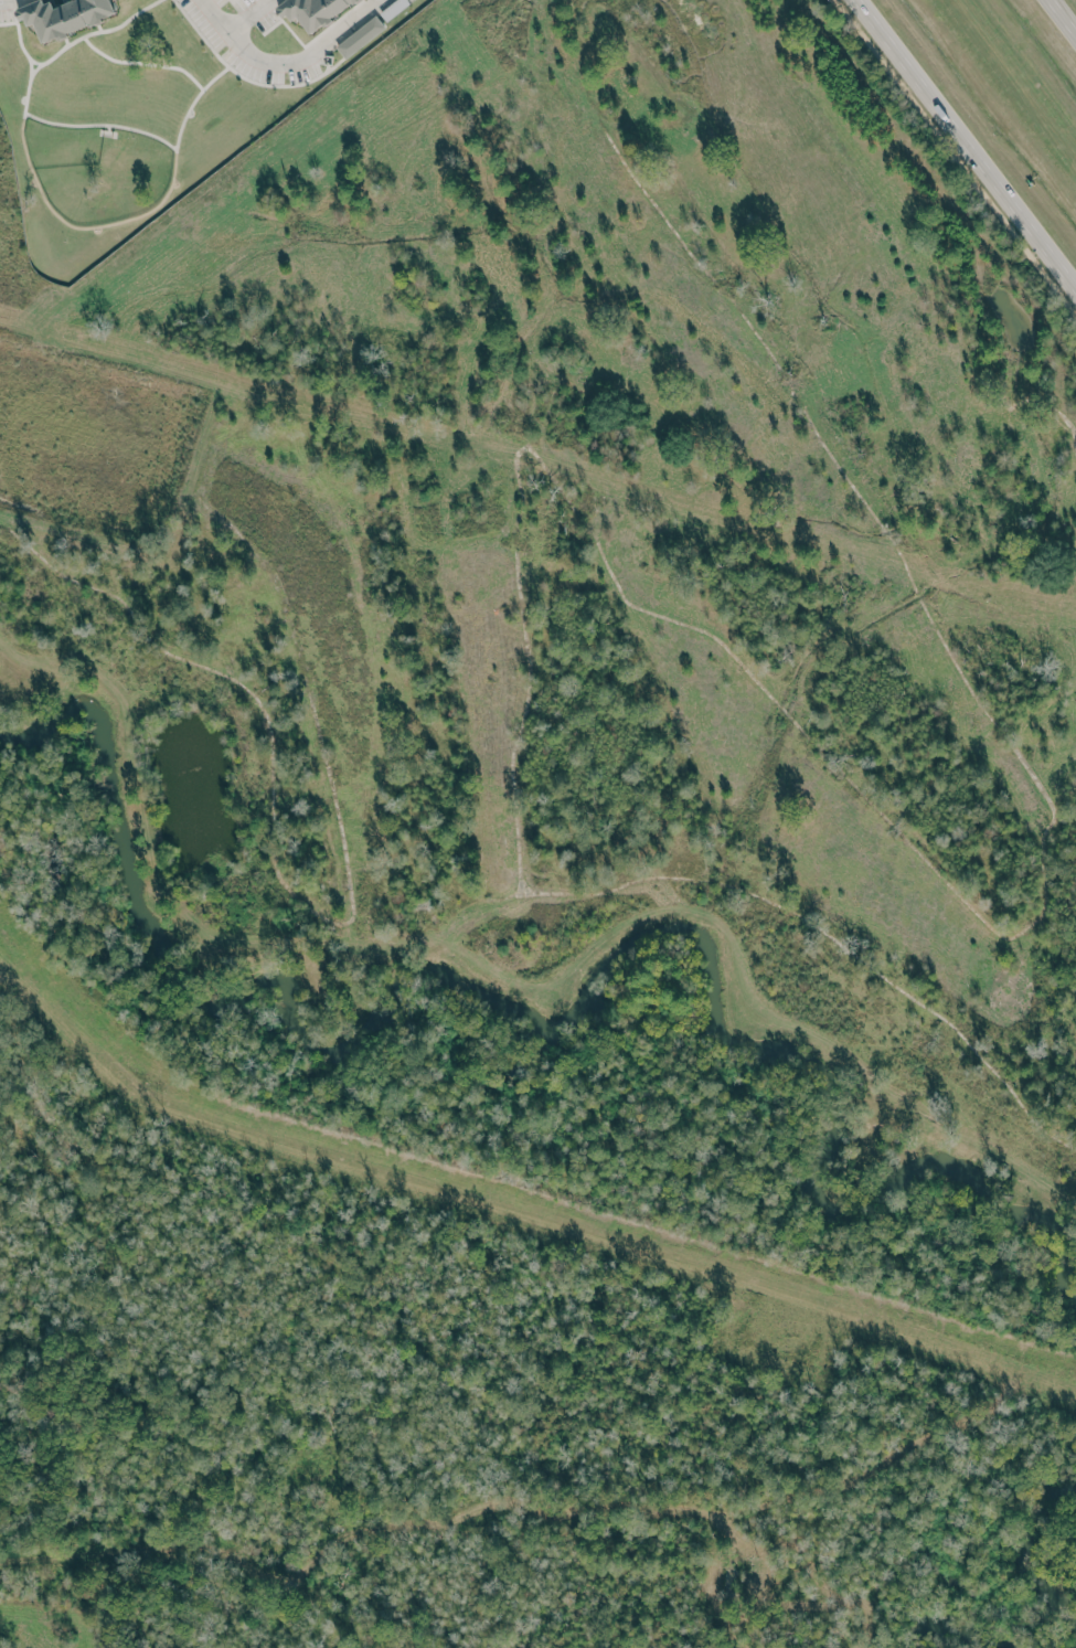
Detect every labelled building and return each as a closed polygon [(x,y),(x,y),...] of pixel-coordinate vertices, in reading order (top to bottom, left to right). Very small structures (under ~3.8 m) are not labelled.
[(17,7),(15,7),(20,17),(24,15),(28,23),(34,20),(42,40),(56,33),(58,39),(67,34),(66,31),(92,21),(93,23),(103,19),(102,17),(115,11),(114,0),(64,0),(53,4),(52,0),(43,0),(28,0),(15,6),(17,7)] [(283,13),(287,10),(291,17),(298,12),(311,29),(322,20),(326,23),(333,17),(332,14),(352,0),(281,0),(277,3),(277,4),(277,6),(283,13)] [(379,11),(393,0),(408,0),(409,2),(386,21),(379,11)] [(375,13),(385,26),(345,57),(335,45),(375,13)]
